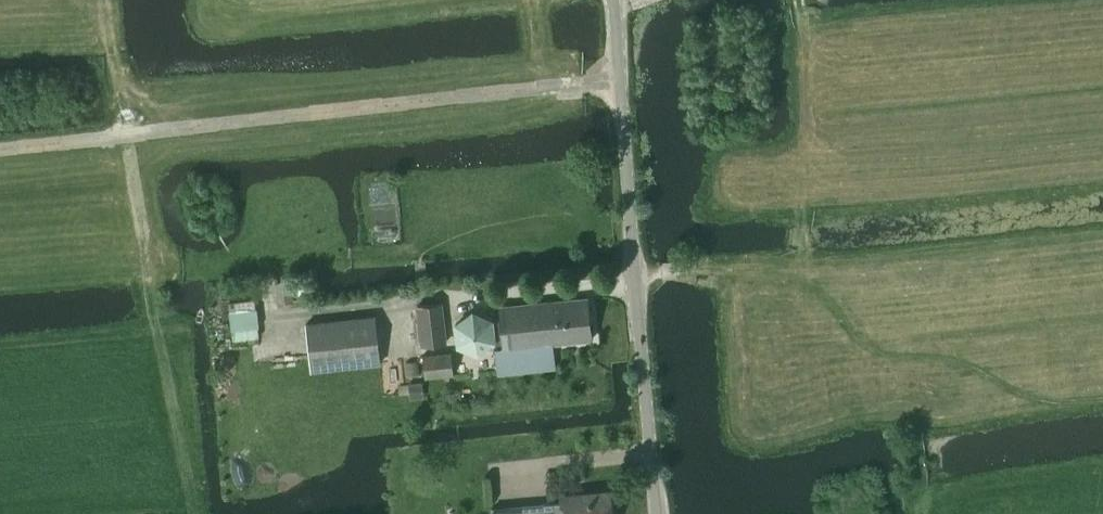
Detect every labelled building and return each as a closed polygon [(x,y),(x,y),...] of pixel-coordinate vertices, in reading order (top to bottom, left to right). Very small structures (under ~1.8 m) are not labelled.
[(299,297),(307,296),(306,288),(298,289),(299,297)] [(496,375),(555,369),(553,345),(590,339),(586,298),(500,307),(504,349),(494,350),(496,375)] [(420,347),(446,344),(442,304),(415,307),(420,347)] [(478,357),(496,342),(494,322),(472,312),(454,326),(456,347),(478,357)] [(309,372),(379,365),(374,316),(304,323),(309,372)] [(425,378),(453,375),(450,354),(423,356),(425,378)] [(405,363),(407,376),(419,374),(417,361),(405,363)] [(408,386),(410,398),(422,397),(421,384),(408,386)] [(608,493),(560,498),(561,502),(491,508),(492,513),(610,513),(608,493)]
